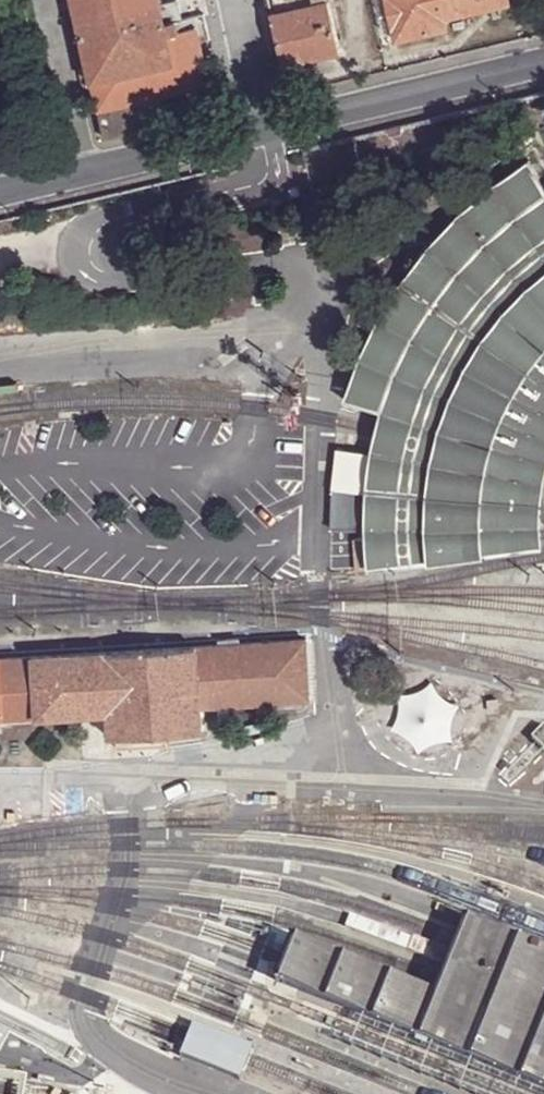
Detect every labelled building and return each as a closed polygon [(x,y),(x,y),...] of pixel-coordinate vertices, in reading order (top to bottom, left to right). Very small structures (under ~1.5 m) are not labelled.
[(153,95),(210,83),(200,41),(196,25),(168,32),(160,0),(73,0),(99,108),(153,95)] [(341,50),(330,0),(268,0),(284,67),(305,62),(305,58),(341,50)] [(395,41),(447,29),(446,19),(510,5),(509,0),(386,0),(395,41)] [(113,135),(160,124),(153,95),(99,108),(103,130),(106,134),(113,135)] [(42,152),(54,149),(50,131),(38,133),(42,152)] [(365,540),(355,541),(358,573),(369,572),(514,553),(543,548),(543,536),(543,522),(543,183),(540,186),(524,162),(516,167),(481,193),(449,221),(421,253),(395,287),(373,324),(355,363),(341,403),(342,403),(341,405),(378,414),(376,430),(371,452),(366,490),(334,489),(331,489),(330,531),(365,532),(365,540)] [(334,489),(366,490),(371,452),(338,449),(334,489)] [(0,660),(0,721),(91,714),(92,740),(115,738),(115,750),(165,746),(165,735),(201,733),(200,707),(310,700),(306,640),(0,660)] [(413,755),(460,737),(438,683),(391,701),(413,755)] [(500,715),(498,702),(488,703),(489,716),(500,715)] [(533,741),(543,751),(543,729),(533,741)] [(443,963),(432,994),(290,936),(273,979),(543,1090),(543,950),(463,916),(448,950),(443,963)] [(422,954),(443,963),(448,950),(426,941),(422,954)]
